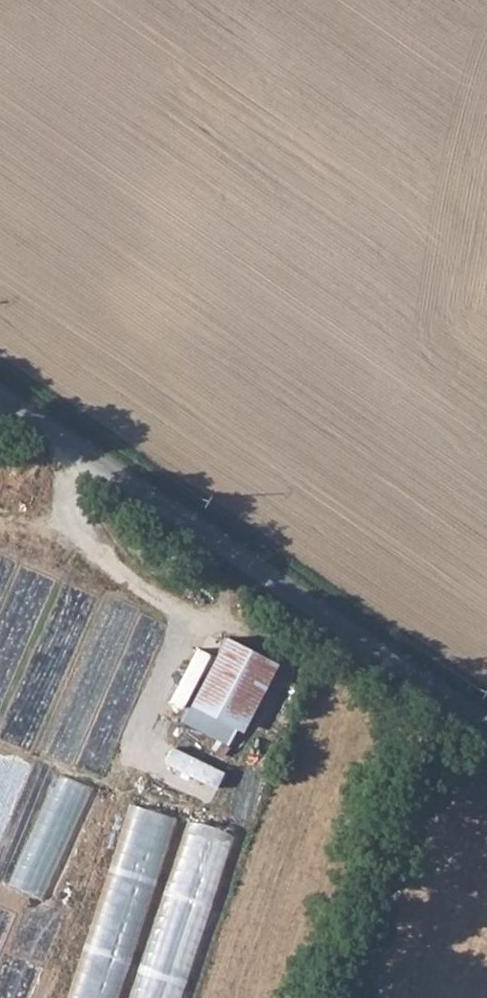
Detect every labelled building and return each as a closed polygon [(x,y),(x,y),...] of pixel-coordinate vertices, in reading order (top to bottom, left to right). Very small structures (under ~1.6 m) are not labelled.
[(226,629),(191,696),(236,720),(271,653),(226,629)]
